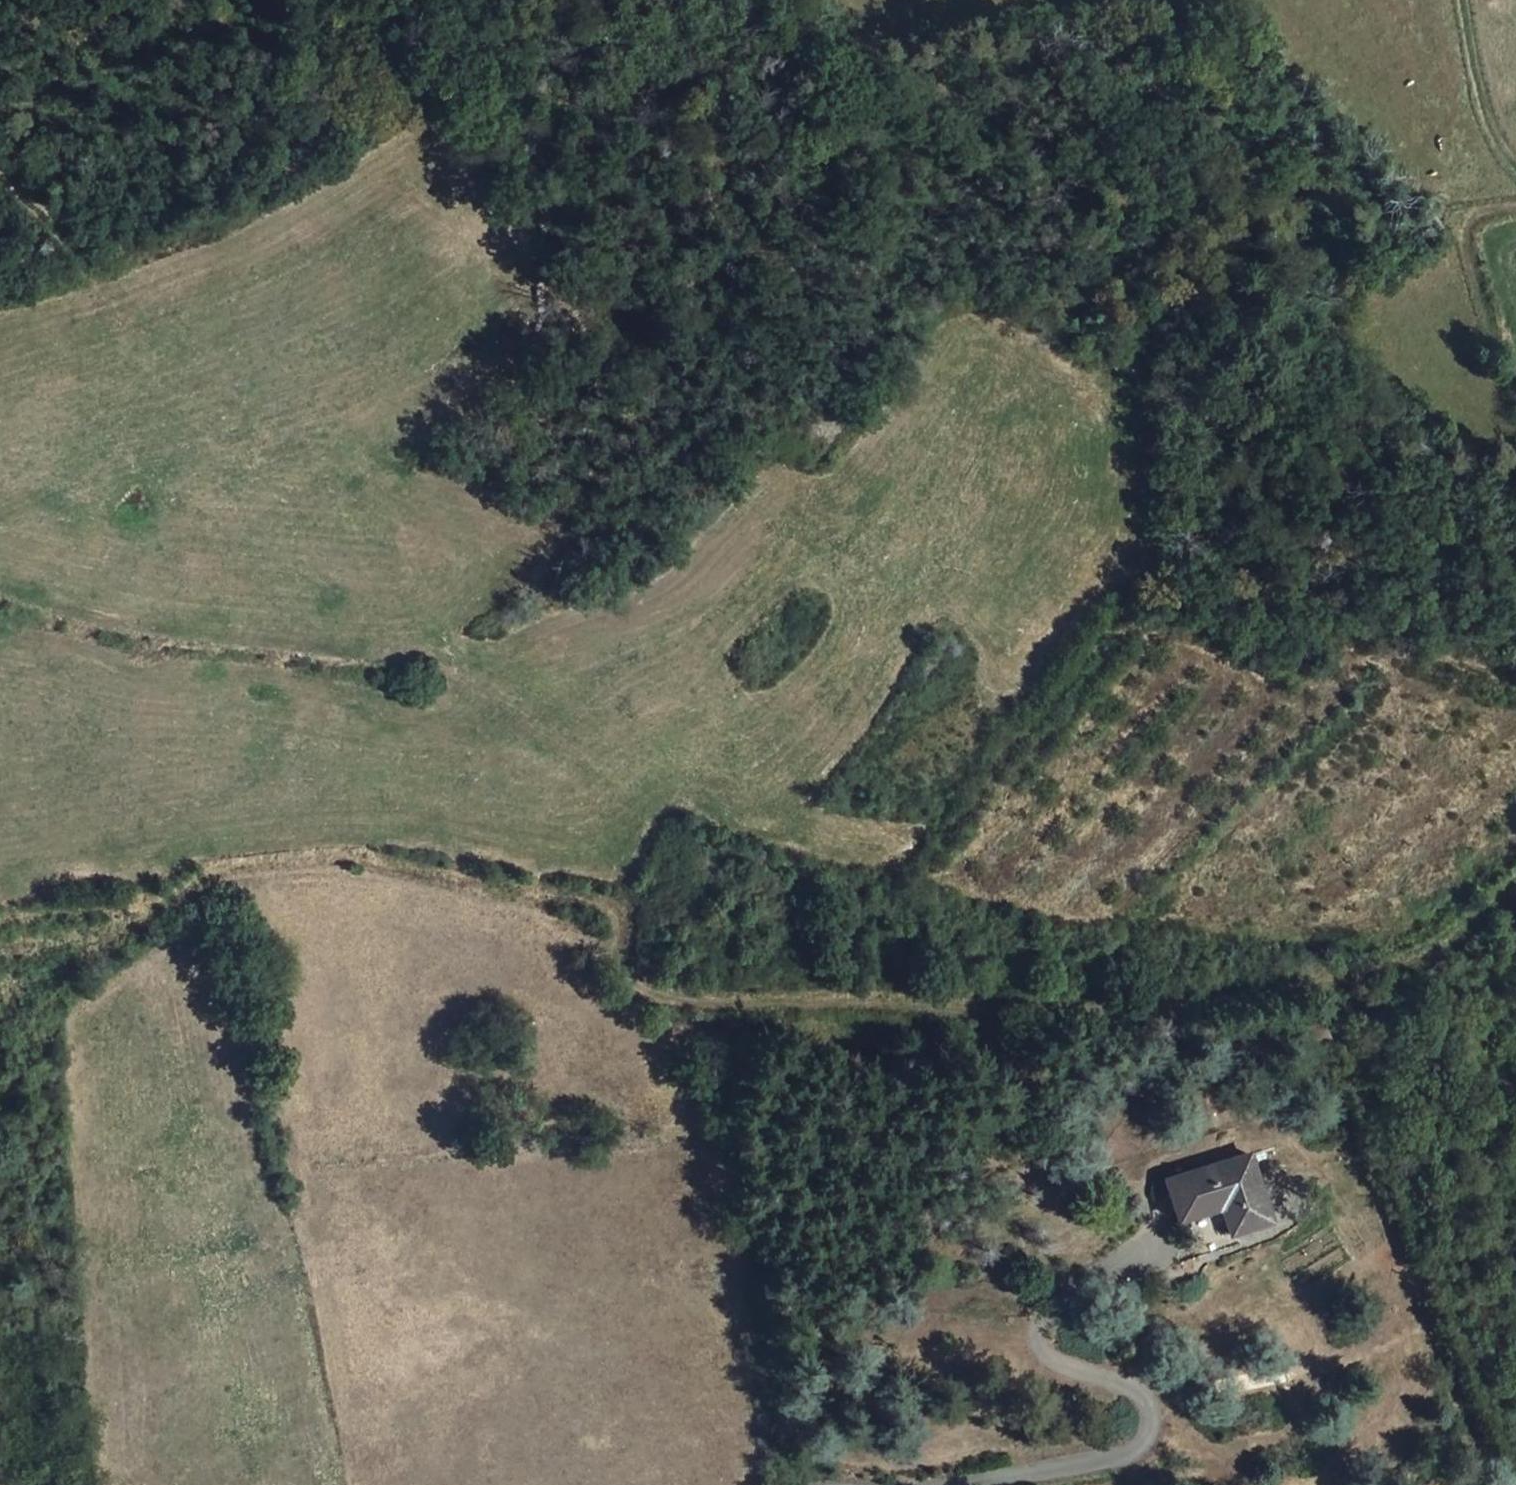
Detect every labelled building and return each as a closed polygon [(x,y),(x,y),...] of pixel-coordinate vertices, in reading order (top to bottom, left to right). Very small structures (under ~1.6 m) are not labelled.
[(1225,1229),(1227,1238),(1267,1225),(1247,1159),(1164,1182),(1175,1221),(1184,1219),(1191,1238),(1225,1229)]
